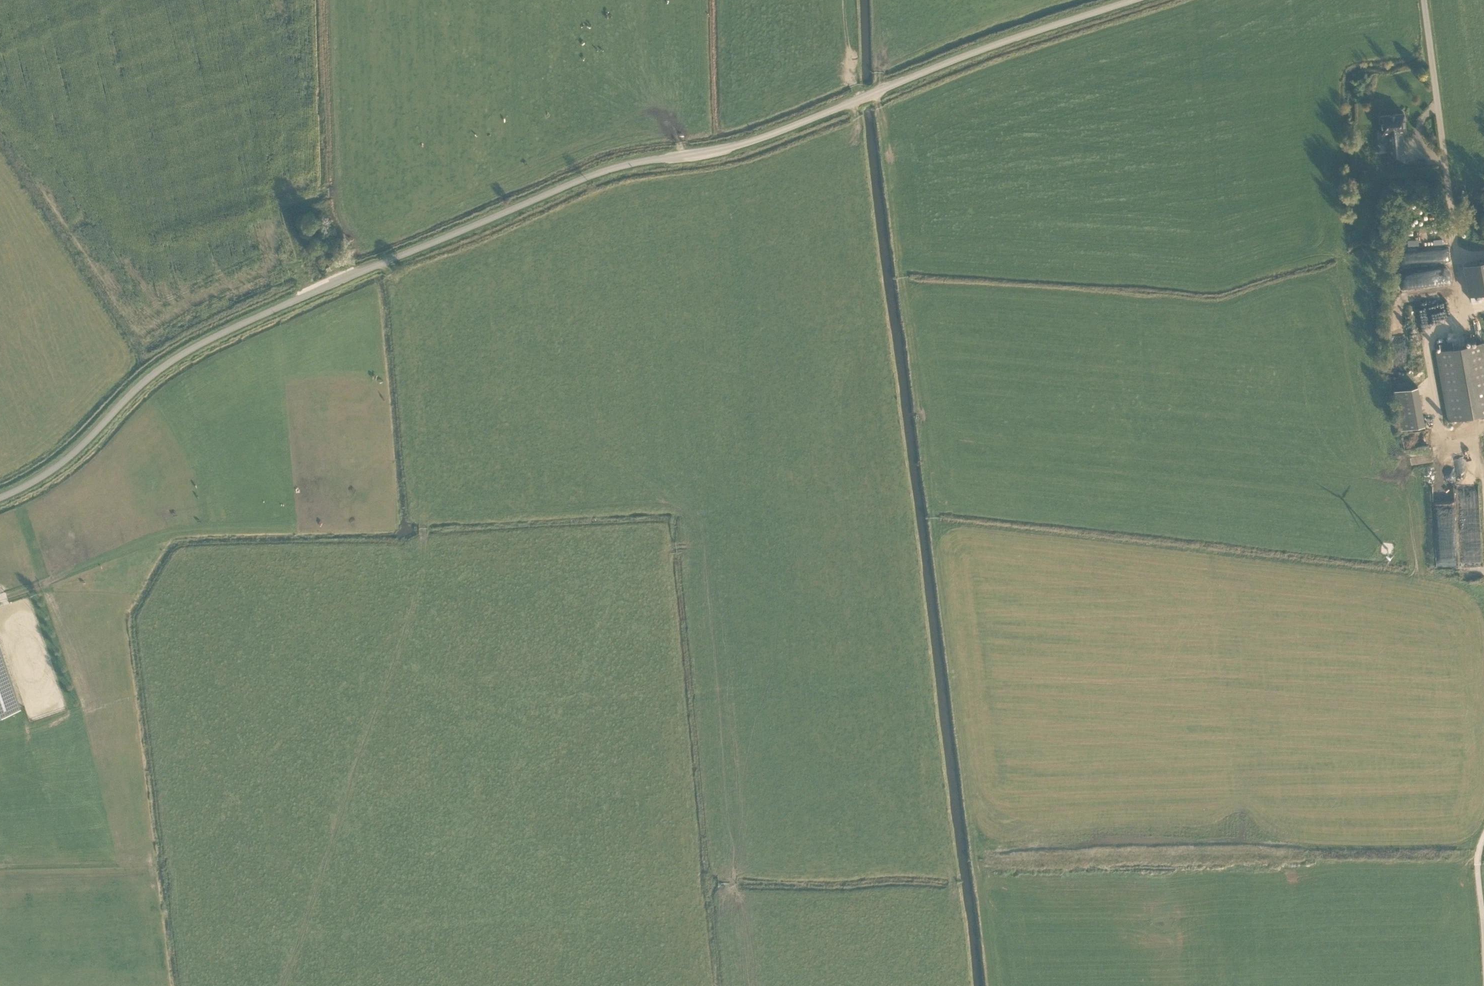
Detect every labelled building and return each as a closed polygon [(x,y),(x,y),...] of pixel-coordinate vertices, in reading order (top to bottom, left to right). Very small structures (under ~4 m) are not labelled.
[(1386,133),(1389,163),(1405,162),(1402,131),(1406,131),(1405,111),(1380,114),(1382,133),(1386,133)] [(1466,263),(1471,292),(1483,290),(1483,260),(1466,263)] [(1435,350),(1448,420),(1483,414),(1483,340),(1482,330),(1477,331),(1479,342),(1454,347),(1440,349),(1435,350)] [(1453,340),(1439,343),(1440,349),(1454,347),(1453,340)] [(1425,425),(1417,386),(1393,390),(1401,429),(1425,425)] [(1457,457),(1449,460),(1456,478),(1463,475),(1457,457)] [(0,648),(0,714),(20,707),(0,648)]
